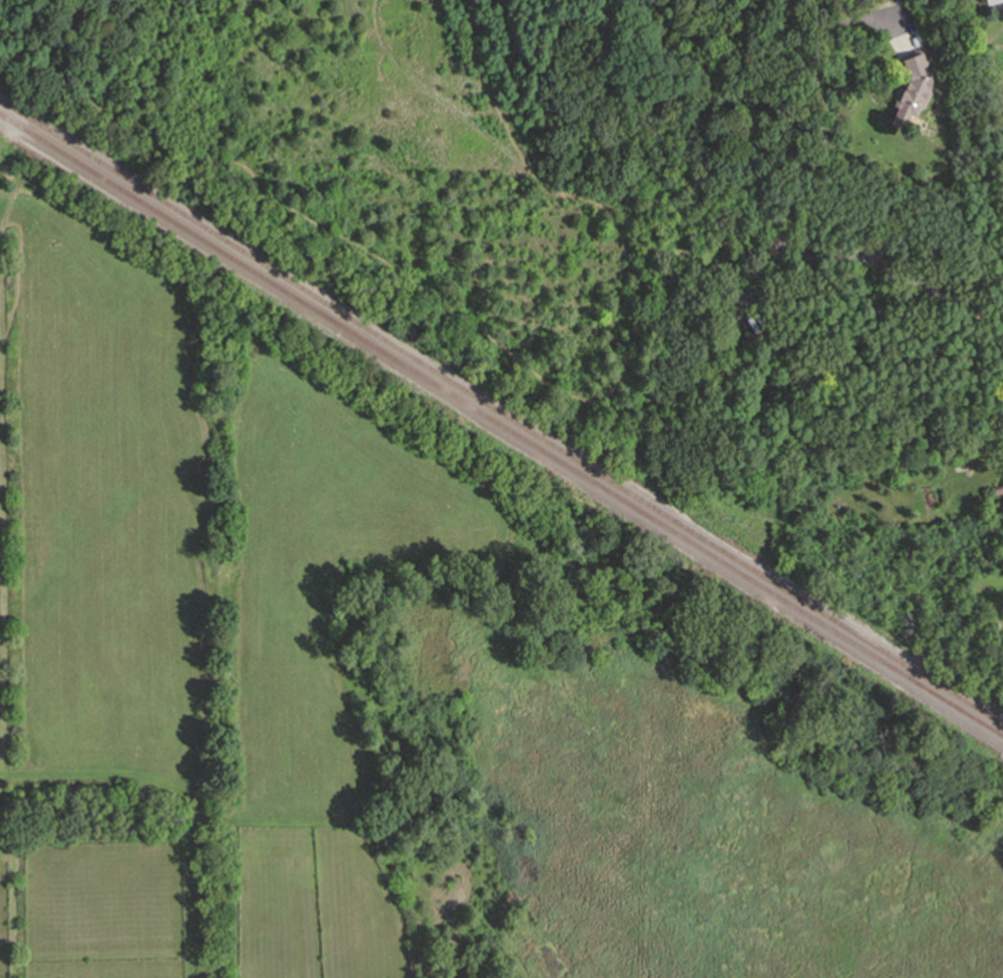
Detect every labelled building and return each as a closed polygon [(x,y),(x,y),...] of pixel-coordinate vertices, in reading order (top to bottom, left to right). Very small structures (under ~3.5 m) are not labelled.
[(927,95),(921,109),(917,107),(906,130),(889,122),(898,101),(893,98),(903,75),(899,58),(924,52),(928,64),(927,95)] [(867,163),(858,165),(856,156),(865,154),(867,163)] [(993,494),(990,485),(1000,482),(1002,491),(993,494)]
